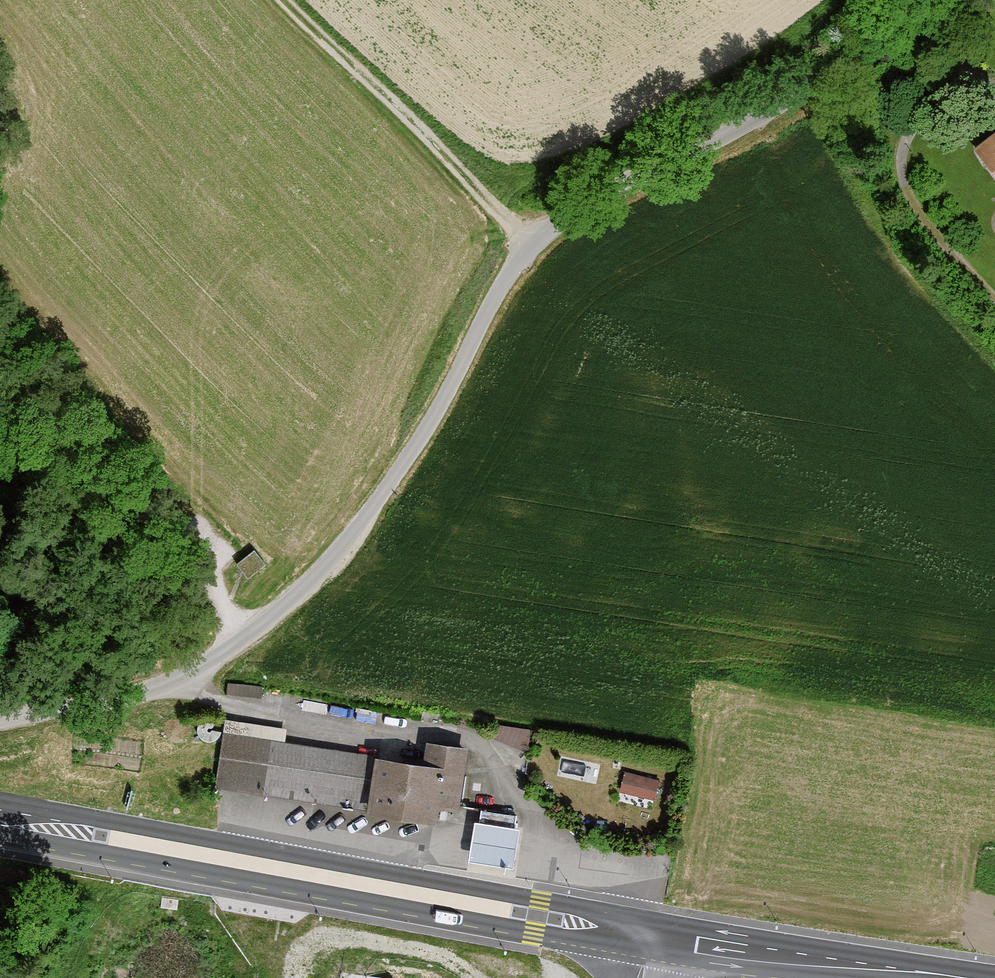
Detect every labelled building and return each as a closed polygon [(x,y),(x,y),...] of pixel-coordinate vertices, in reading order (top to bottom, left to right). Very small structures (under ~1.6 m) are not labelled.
[(973,156),(994,183),(994,138),(973,156)] [(253,549),(237,561),(248,576),(264,564),(253,549)] [(457,817),(467,753),(426,747),(423,767),(282,746),(284,732),(223,722),(212,792),(437,826),(438,815),(457,817)] [(656,785),(622,778),(618,794),(653,801),(656,785)] [(516,817),(481,812),(478,833),(512,838),(516,817)] [(513,872),(519,831),(474,824),(468,865),(513,872)]
